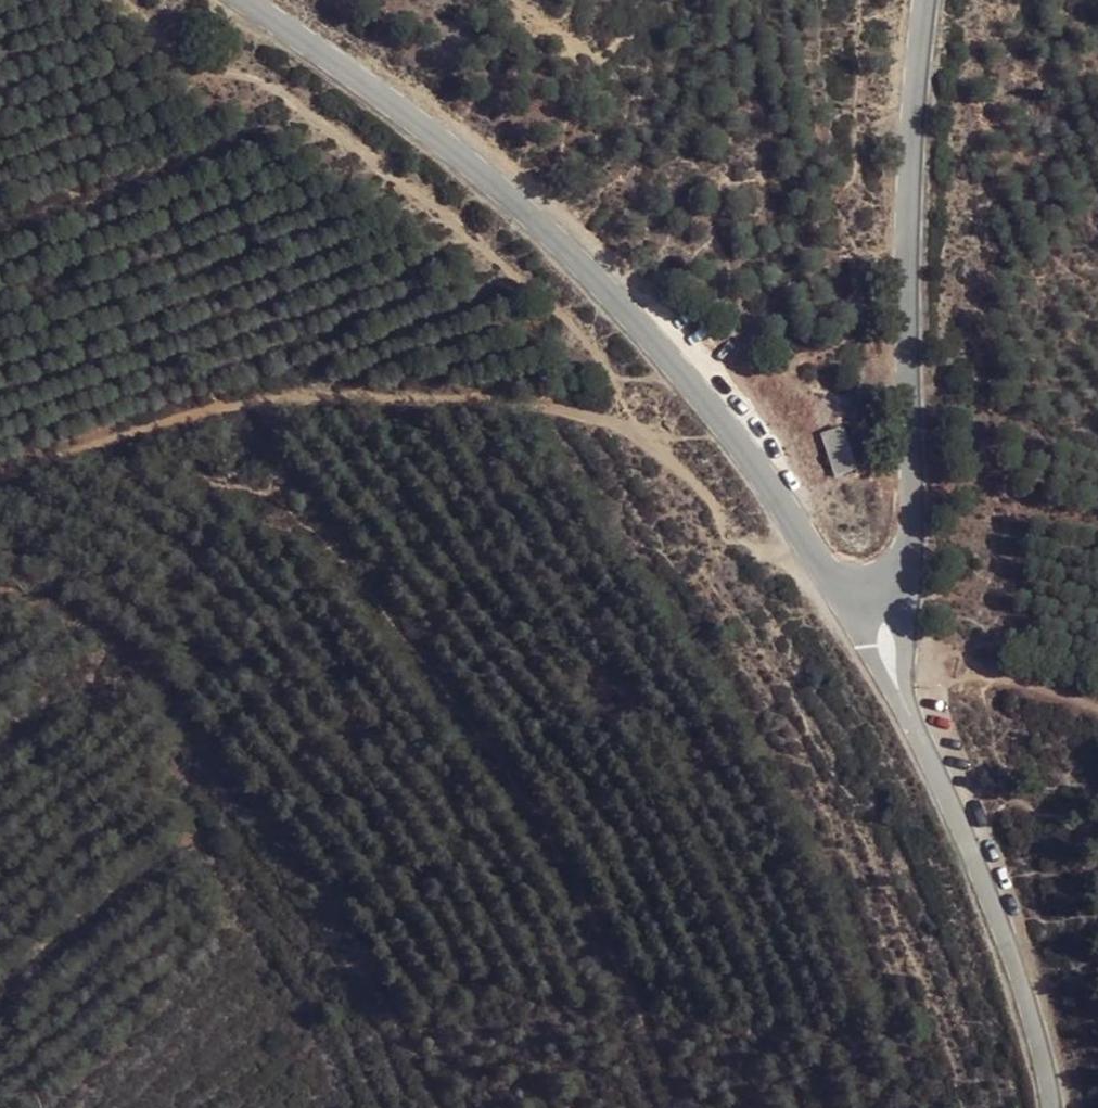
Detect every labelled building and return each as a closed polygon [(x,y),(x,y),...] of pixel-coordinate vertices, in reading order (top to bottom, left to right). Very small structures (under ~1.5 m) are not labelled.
[(839,422),(818,430),(833,473),(854,465),(839,422)]
